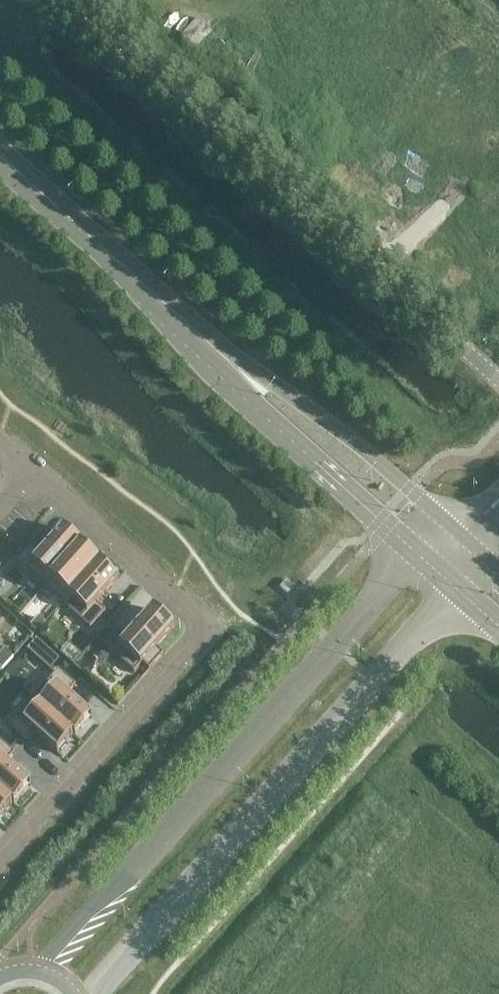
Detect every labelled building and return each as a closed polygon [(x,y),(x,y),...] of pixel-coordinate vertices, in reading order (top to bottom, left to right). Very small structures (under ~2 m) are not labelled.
[(184,34),(197,47),(214,30),(200,17),(184,34)] [(44,587),(81,547),(63,531),(65,530),(64,529),(51,543),(41,554),(32,546),(17,563),(44,587)] [(63,604),(99,563),(82,548),(83,546),(82,545),(81,547),(44,587),(63,604)] [(117,580),(99,563),(63,604),(90,629),(105,612),(96,604),(117,580)] [(156,648),(174,628),(173,628),(172,629),(153,612),(154,611),(153,610),(129,637),(119,629),(104,646),(134,673),(142,664),(149,670),(163,655),(156,648)] [(39,618),(31,626),(37,632),(45,623),(39,618)] [(0,655),(0,657),(8,664),(14,658),(5,650),(0,655)] [(76,686),(59,671),(50,680),(57,687),(41,704),(41,705),(74,735),(74,736),(75,737),(76,736),(75,734),(90,717),(91,719),(92,718),(67,695),(76,686)] [(74,735),(41,705),(41,704),(34,698),(9,726),(26,741),(34,732),(58,754),(74,736),(74,735)] [(0,741),(0,791),(13,803),(14,805),(15,804),(14,802),(29,785),(30,786),(31,785),(6,763),(15,754),(0,741)] [(0,791),(0,818),(13,803),(0,791)]
